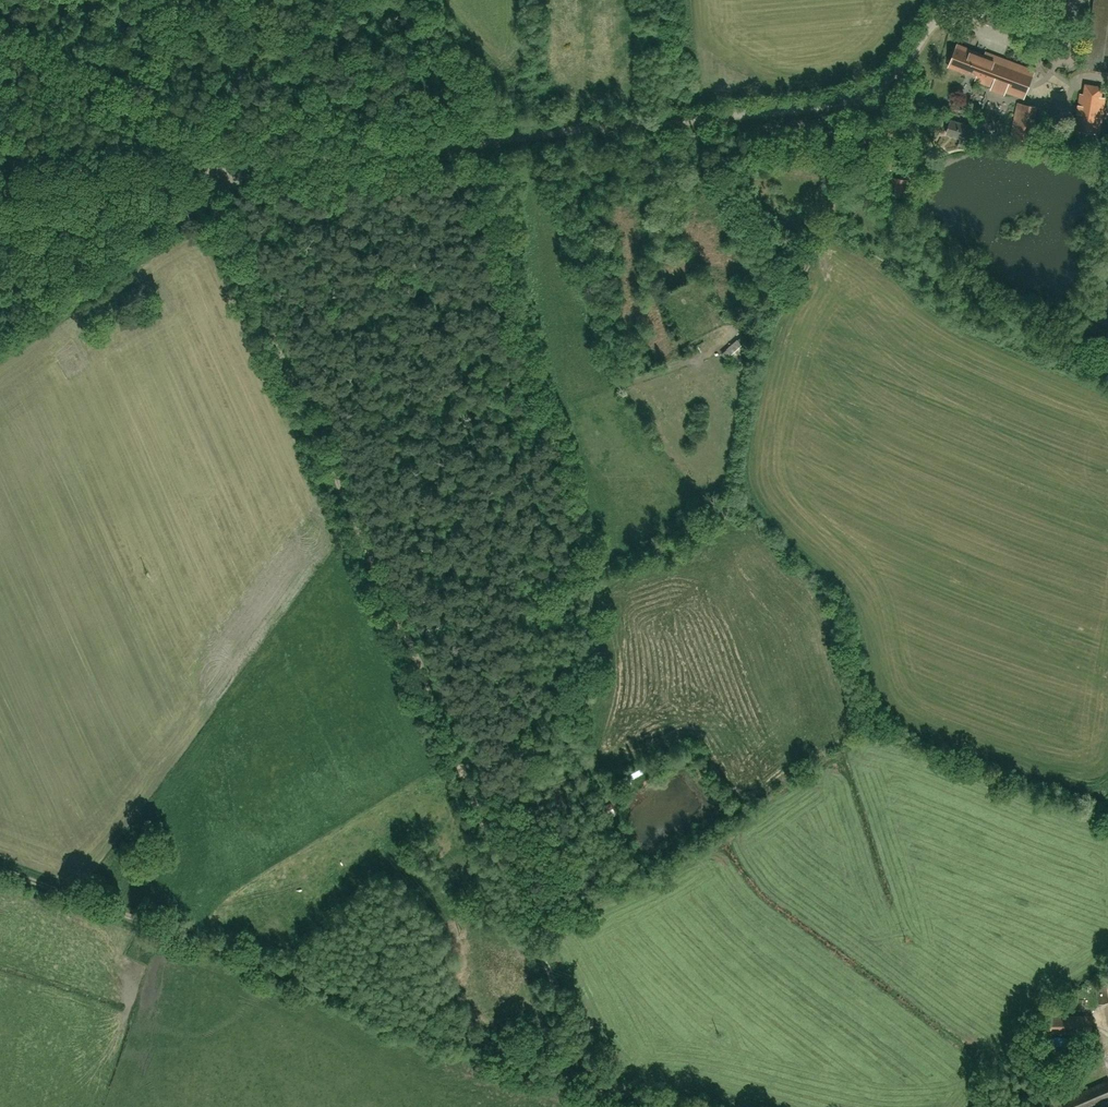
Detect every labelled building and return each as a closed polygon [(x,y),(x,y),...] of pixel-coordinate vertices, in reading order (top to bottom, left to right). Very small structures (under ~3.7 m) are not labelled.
[(957,45),(949,66),(977,77),(976,80),(993,86),(991,89),(1004,94),(1005,91),(1024,98),(1034,70),(985,52),(984,55),(957,45)] [(1077,130),(1101,134),(1107,98),(1107,95),(1085,91),(1077,130)] [(1017,104),(1009,137),(1029,143),(1038,109),(1017,104)] [(944,114),(937,132),(970,145),(977,127),(944,114)] [(887,178),(885,201),(905,203),(906,179),(896,179),(887,178)] [(1051,1012),(1050,1037),(1092,1038),(1092,1013),(1051,1012)] [(1061,1098),(1065,1106),(1099,1106),(1107,1103),(1107,1078),(1061,1098)]
